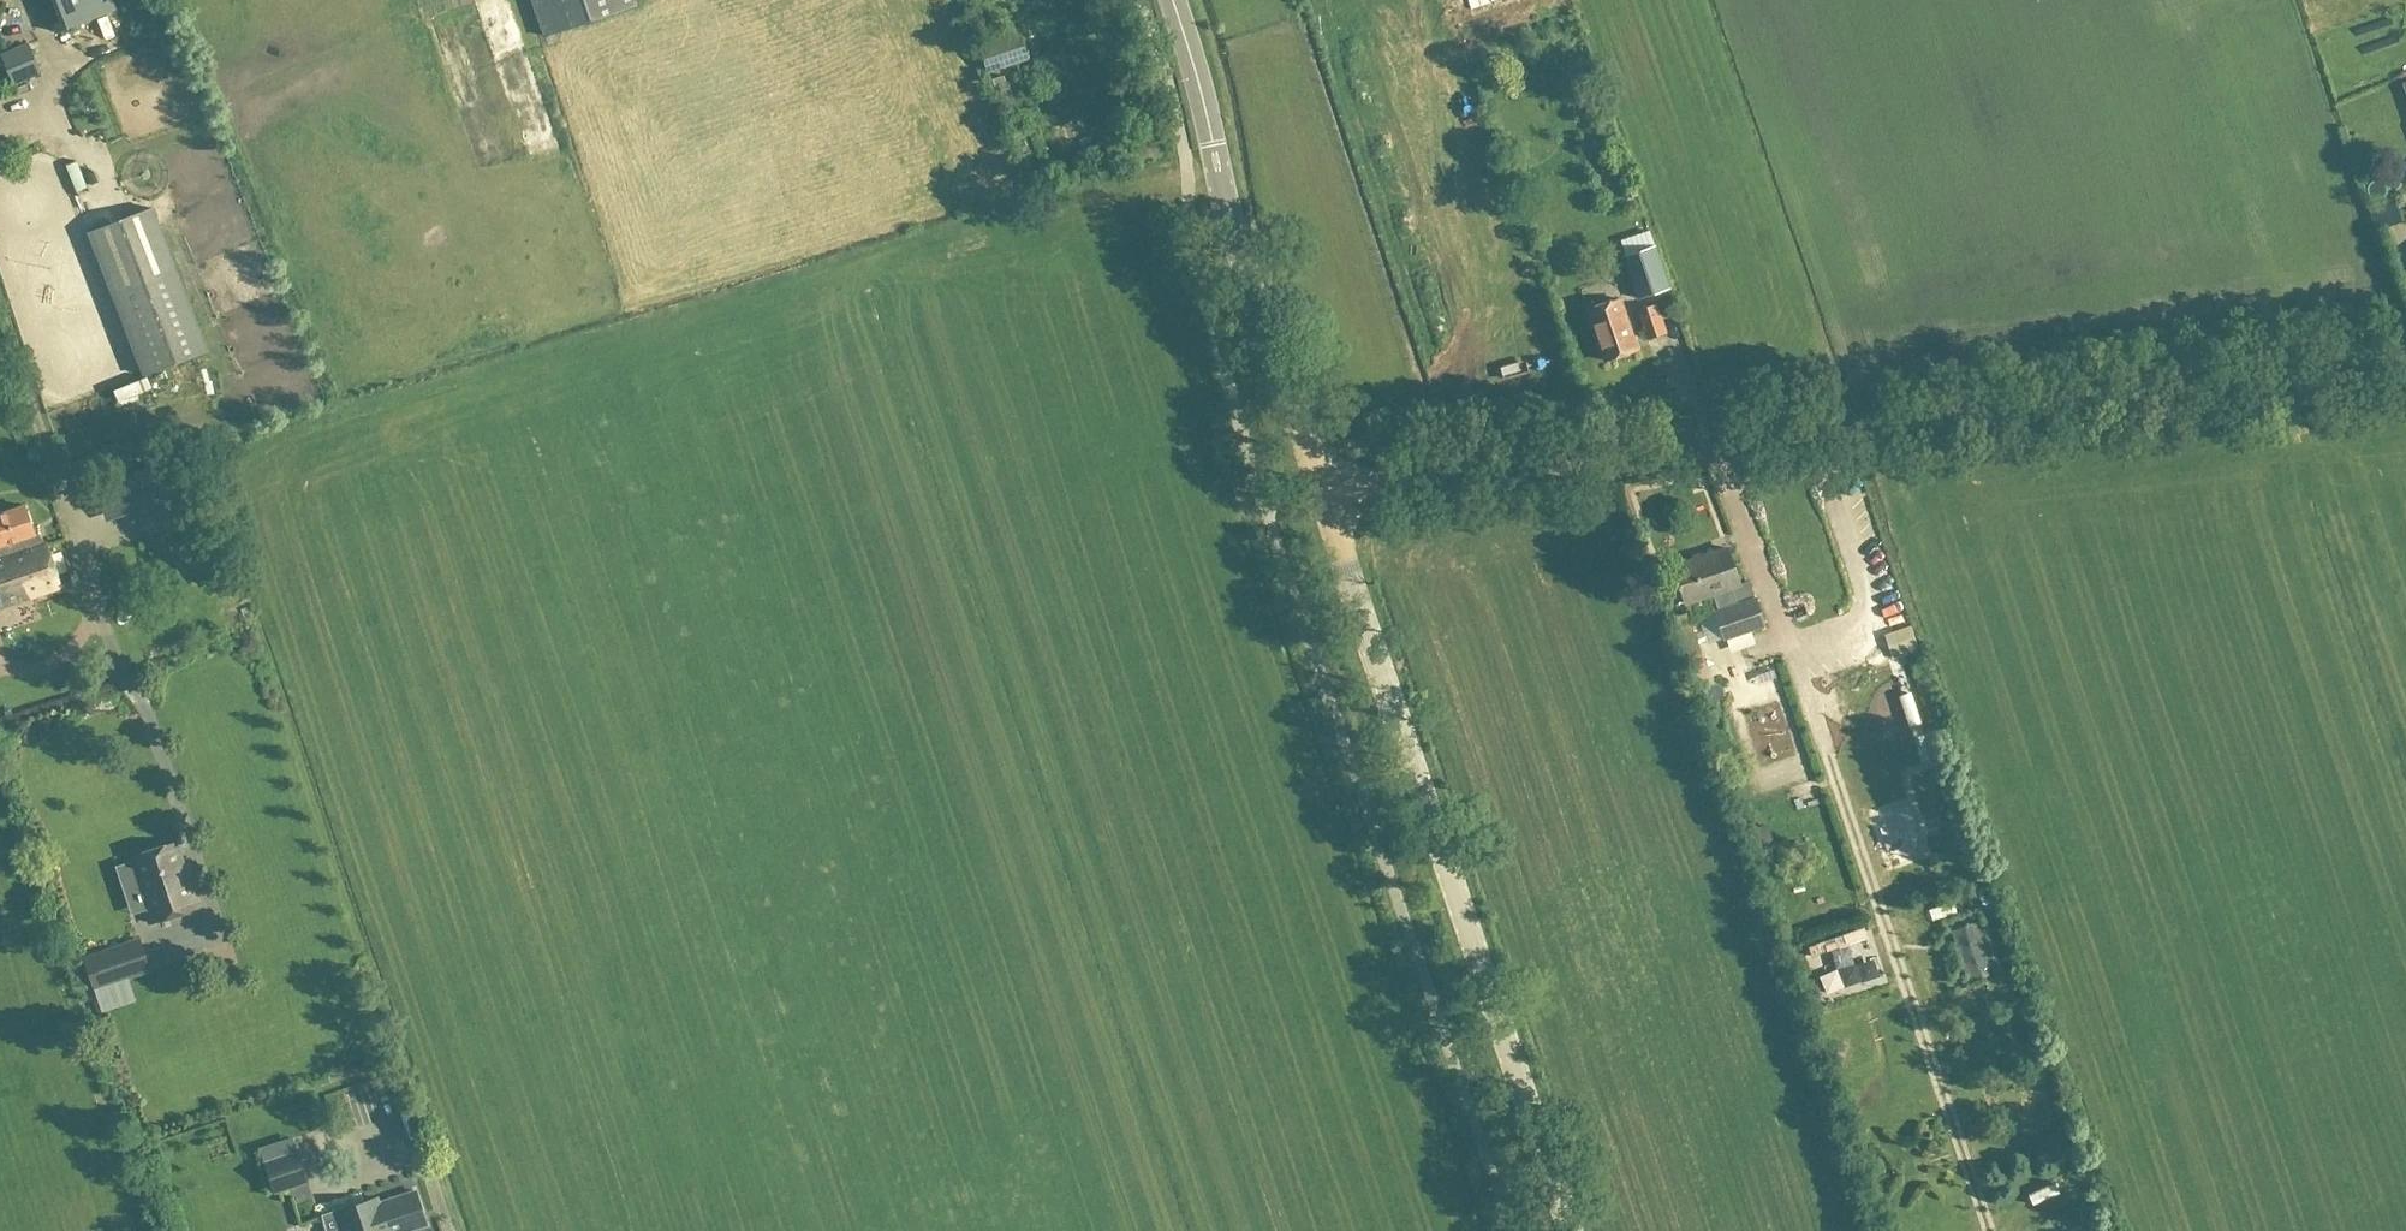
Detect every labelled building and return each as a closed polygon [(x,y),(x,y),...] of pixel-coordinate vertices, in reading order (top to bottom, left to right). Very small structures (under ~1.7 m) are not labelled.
[(109,0),(42,0),(55,35),(114,12),(109,0)] [(539,40),(631,10),(628,0),(526,0),(539,40)] [(1000,76),(999,72),(1027,63),(1017,35),(993,43),(991,35),(975,39),(988,80),(1000,76)] [(0,58),(0,64),(10,88),(40,75),(28,46),(0,58)] [(1636,197),(1632,184),(1619,188),(1623,201),(1636,197)] [(149,211),(86,236),(142,377),(205,352),(149,211)] [(1667,289),(1654,248),(1622,259),(1635,300),(1667,289)] [(1619,304),(1586,314),(1601,364),(1635,353),(1619,304)] [(1634,313),(1643,342),(1664,338),(1655,308),(1634,313)] [(108,510),(154,503),(150,483),(105,489),(108,510)] [(59,591),(44,547),(37,549),(24,509),(0,517),(0,610),(59,591)] [(1723,552),(1671,570),(1683,606),(1711,596),(1717,613),(1712,614),(1723,643),(1761,629),(1745,586),(1736,589),(1723,552)] [(1897,658),(1917,652),(1909,628),(1890,635),(1897,658)] [(135,885),(148,925),(200,908),(192,884),(188,885),(174,844),(131,859),(139,884),(135,885)] [(83,961),(92,990),(121,980),(111,951),(83,961)] [(273,1193),(305,1183),(296,1154),(264,1165),(273,1193)] [(334,1214),(340,1230),(419,1230),(426,1229),(414,1194),(377,1207),(375,1201),(334,1214)]
